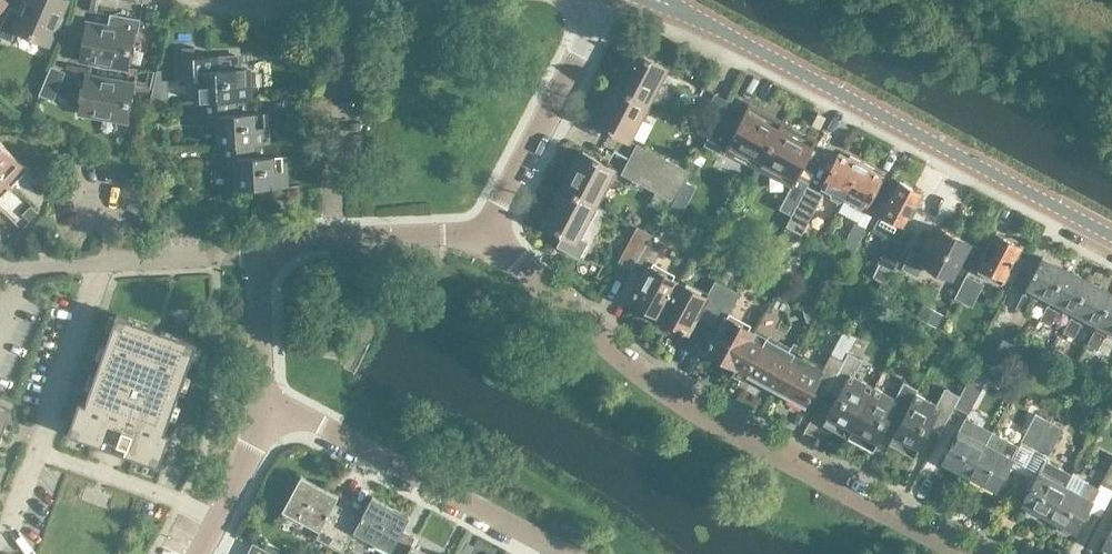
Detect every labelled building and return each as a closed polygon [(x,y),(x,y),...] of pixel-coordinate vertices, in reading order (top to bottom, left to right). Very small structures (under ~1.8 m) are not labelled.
[(11,40),(16,30),(48,43),(67,0),(13,0),(0,30),(0,35),(11,40)] [(9,1),(8,0),(0,0),(0,11),(9,1)] [(90,10),(96,11),(99,0),(92,0),(90,10)] [(81,58),(128,67),(135,32),(138,33),(140,19),(112,14),(109,27),(88,23),(81,58)] [(635,50),(615,86),(647,103),(667,66),(635,50)] [(196,100),(236,98),(249,98),(248,67),(217,68),(217,54),(181,55),(182,78),(195,77),(196,100)] [(40,93),(53,99),(65,72),(52,66),(40,93)] [(80,111),(128,120),(134,85),(87,76),(80,111)] [(647,103),(615,86),(596,123),(628,139),(647,103)] [(715,92),(695,129),(708,136),(727,105),(729,100),(715,92)] [(237,112),(236,98),(196,100),(198,100),(200,123),(214,122),(215,145),(218,145),(269,143),(268,111),(237,112)] [(708,136),(702,147),(721,157),(727,146),(763,164),(782,126),(748,107),(744,114),(727,105),(708,136)] [(807,185),(808,182),(797,176),(814,142),(782,126),(763,164),(793,180),(779,207),(792,214),(807,185)] [(28,170),(0,143),(0,198),(28,170)] [(257,156),(256,143),(218,145),(219,167),(234,166),(235,189),(289,186),(287,155),(257,156)] [(629,158),(680,185),(687,170),(637,143),(629,158)] [(582,150),(563,187),(595,204),(614,167),(582,150)] [(839,152),(821,187),(820,189),(830,194),(829,196),(830,200),(838,204),(842,202),(844,198),(862,161),(850,155),(849,158),(841,153),(839,152)] [(629,158),(621,173),(672,199),(680,185),(629,158)] [(874,168),(862,161),(844,198),(855,203),(854,205),(853,208),(871,217),(880,202),(873,198),(884,177),(882,175),(872,170),(874,168)] [(880,213),(894,221),(888,233),(898,238),(922,193),(897,180),(880,213)] [(786,225),(802,233),(822,193),(807,185),(792,214),(786,225)] [(595,204),(563,187),(544,224),(563,234),(556,246),(579,258),(587,241),(578,236),(595,204)] [(617,262),(631,269),(647,242),(651,234),(636,226),(617,262)] [(924,265),(954,281),(974,243),(940,226),(936,233),(930,230),(917,255),(910,252),(901,270),(917,278),(924,265)] [(978,269),(1002,282),(1021,245),(1017,243),(1017,240),(1010,236),(1005,237),(997,233),(994,240),(991,239),(982,256),(984,257),(978,269)] [(629,300),(659,316),(678,280),(651,265),(660,249),(647,242),(631,269),(627,276),(639,283),(629,300)] [(1027,285),(1051,298),(1067,268),(1042,256),(1027,285)] [(1051,298),(1074,310),(1090,280),(1067,268),(1051,298)] [(957,296),(973,305),(984,284),(967,276),(957,296)] [(698,315),(708,320),(727,286),(715,280),(707,295),(678,280),(659,316),(689,331),(698,315)] [(1098,323),(1111,296),(1111,292),(1090,280),(1074,310),(1098,323)] [(706,350),(737,367),(756,332),(727,316),(739,293),(727,286),(708,320),(719,326),(706,350)] [(1017,308),(1028,314),(1036,299),(1025,293),(1017,308)] [(1098,323),(1111,330),(1111,296),(1098,323)] [(1041,320),(1052,326),(1060,312),(1049,306),(1041,320)] [(759,327),(770,333),(779,314),(769,308),(759,327)] [(80,403),(68,435),(158,471),(171,439),(165,437),(200,350),(121,318),(86,405),(80,403)] [(1065,333),(1076,339),(1084,324),(1073,318),(1065,333)] [(828,388),(829,389),(848,355),(847,354),(856,337),(843,330),(823,368),(790,350),(771,386),(803,403),(812,387),(825,394),(828,388)] [(1089,346),(1100,351),(1107,336),(1097,331),(1089,346)] [(748,373),(771,386),(790,350),(756,332),(737,367),(732,376),(743,383),(748,373)] [(991,361),(1006,369),(1018,346),(1003,338),(991,361)] [(825,416),(851,430),(871,391),(851,381),(861,362),(848,355),(829,389),(837,393),(825,416)] [(968,414),(981,390),(967,382),(958,398),(954,406),(968,414)] [(913,397),(916,393),(901,385),(891,403),(871,391),(851,430),(876,444),(888,422),(898,427),(913,397)] [(954,406),(958,398),(942,390),(933,408),(913,397),(893,435),(918,449),(930,428),(940,433),(954,406)] [(13,409),(0,404),(0,441),(13,409)] [(1021,440),(1035,447),(1050,420),(1036,413),(1021,440)] [(943,461),(969,475),(986,442),(971,435),(978,423),(965,416),(954,437),(956,438),(943,461)] [(1035,447),(1049,454),(1063,428),(1050,420),(1035,447)] [(1007,465),(1018,444),(1008,439),(993,431),(986,442),(969,475),(995,489),(1007,465)] [(1046,459),(1035,480),(1023,504),(1025,505),(1027,512),(1036,517),(1043,514),(1049,518),(1072,473),(1057,465),(1046,459)] [(1072,473),(1049,518),(1055,521),(1056,527),(1066,533),(1073,530),(1075,531),(1087,508),(1088,508),(1102,515),(1111,495),(1111,464),(1099,488),(1072,473)] [(315,538),(329,544),(347,510),(334,503),(338,495),(300,475),(283,510),(320,530),(315,538)] [(353,530),(391,550),(402,530),(409,516),(371,496),(360,517),(350,511),(347,510),(329,544),(331,546),(342,551),(353,530)] [(1111,551),(1111,528),(1102,546),(1111,551)] [(411,544),(415,536),(406,531),(402,530),(391,550),(389,553),(429,553),(411,544)] [(252,542),(246,553),(275,553),(252,542)]
